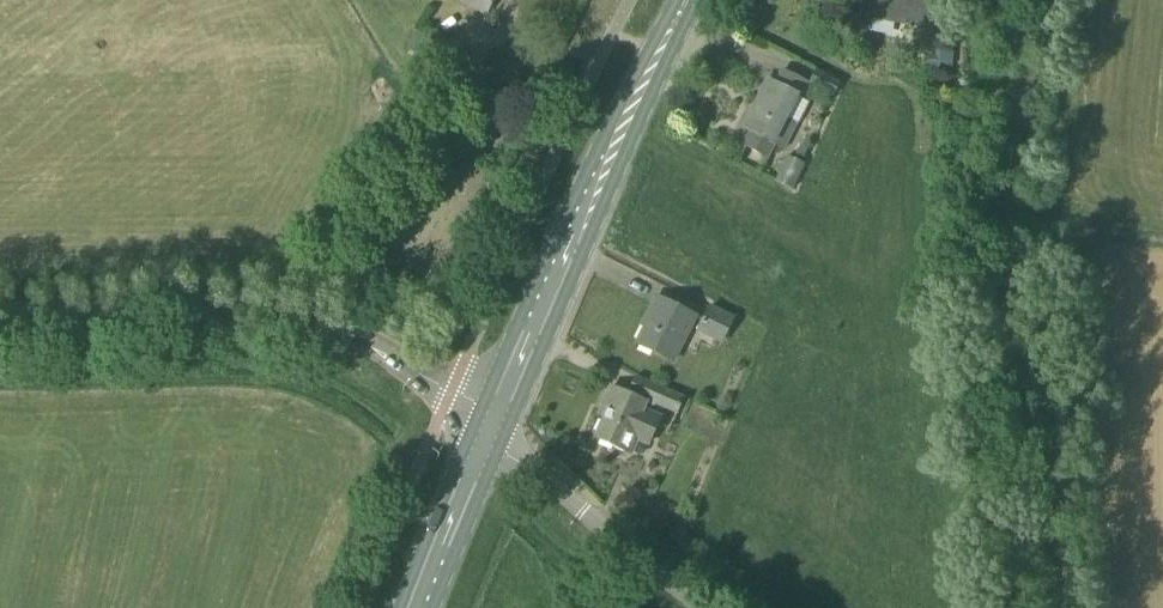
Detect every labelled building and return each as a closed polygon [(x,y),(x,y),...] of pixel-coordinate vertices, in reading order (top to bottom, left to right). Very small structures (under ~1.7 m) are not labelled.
[(495,0),(453,0),(486,17),(495,0)] [(879,5),(910,14),(914,0),(880,0),(879,5)] [(799,99),(807,83),(781,71),(775,84),(764,78),(740,127),(748,132),(742,145),(765,157),(772,143),(782,148),(794,124),(783,118),(794,96),(799,99)] [(800,145),(796,155),(804,158),(808,149),(800,145)] [(793,190),(804,164),(786,156),(774,182),(793,190)] [(672,363),(695,316),(652,295),(637,325),(641,327),(633,344),(672,363)] [(722,345),(736,317),(710,305),(696,333),(722,345)] [(681,396),(633,376),(625,394),(607,386),(597,408),(604,411),(593,437),(624,450),(629,437),(647,444),(658,417),(641,410),(644,402),(673,414),(681,396)]
